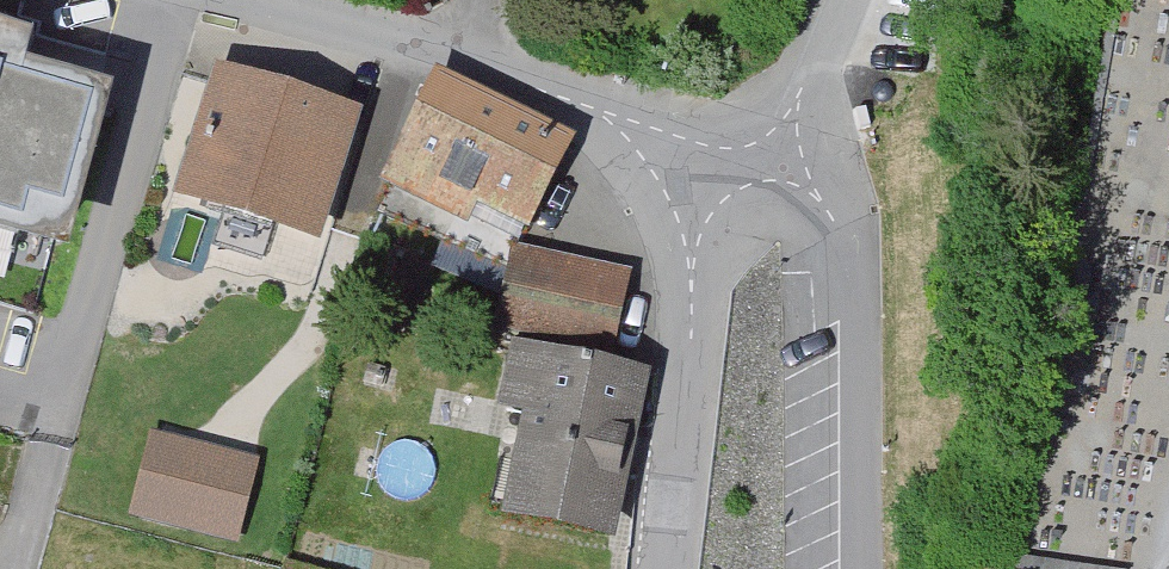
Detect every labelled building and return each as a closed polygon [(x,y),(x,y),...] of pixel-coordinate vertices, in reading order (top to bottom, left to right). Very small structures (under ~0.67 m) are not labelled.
[(93,105),(0,80),(0,222),(57,237),(93,105)] [(189,187),(227,199),(218,229),(267,243),(276,213),(315,225),(345,124),(352,126),(353,122),(220,82),(189,187)] [(505,267),(564,148),(556,139),(441,82),(395,179),(462,211),(448,243),(505,267)] [(626,291),(512,264),(500,320),(614,347),(626,291)] [(606,528),(638,372),(551,355),(516,509),(606,528)] [(157,441),(139,510),(179,521),(197,452),(157,441)] [(249,465),(197,452),(179,521),(231,534),(249,465)]
